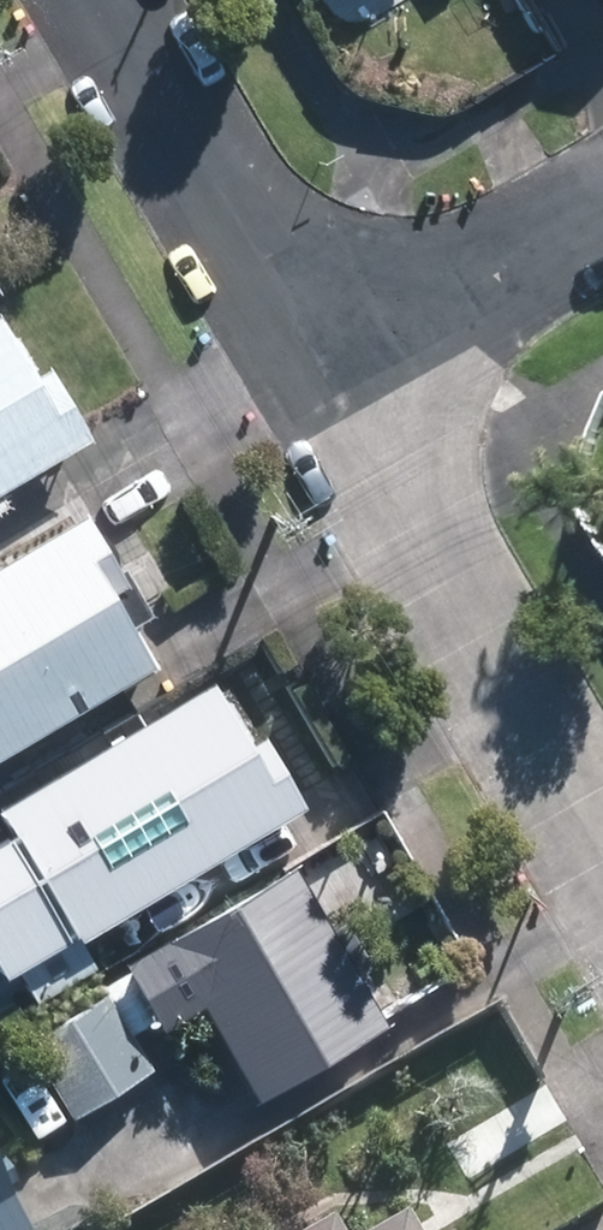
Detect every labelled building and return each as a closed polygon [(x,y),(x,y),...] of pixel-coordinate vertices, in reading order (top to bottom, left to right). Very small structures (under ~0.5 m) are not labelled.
[(0,276),(0,298),(10,293),(0,276)] [(2,319),(0,320),(0,502),(96,449),(54,373),(37,382),(2,319)] [(592,500),(602,520),(602,494),(592,500)] [(0,572),(0,760),(171,660),(89,520),(0,572)] [(214,686),(0,811),(0,815),(17,844),(0,854),(0,952),(18,982),(306,813),(263,741),(250,748),(214,686)] [(298,867),(126,967),(164,1032),(207,1007),(263,1101),(391,1026),(298,867)] [(111,1000),(32,1046),(76,1121),(155,1074),(111,1000)] [(0,1172),(0,1229),(34,1229),(0,1172)] [(376,1205),(332,1229),(390,1229),(376,1205)]
